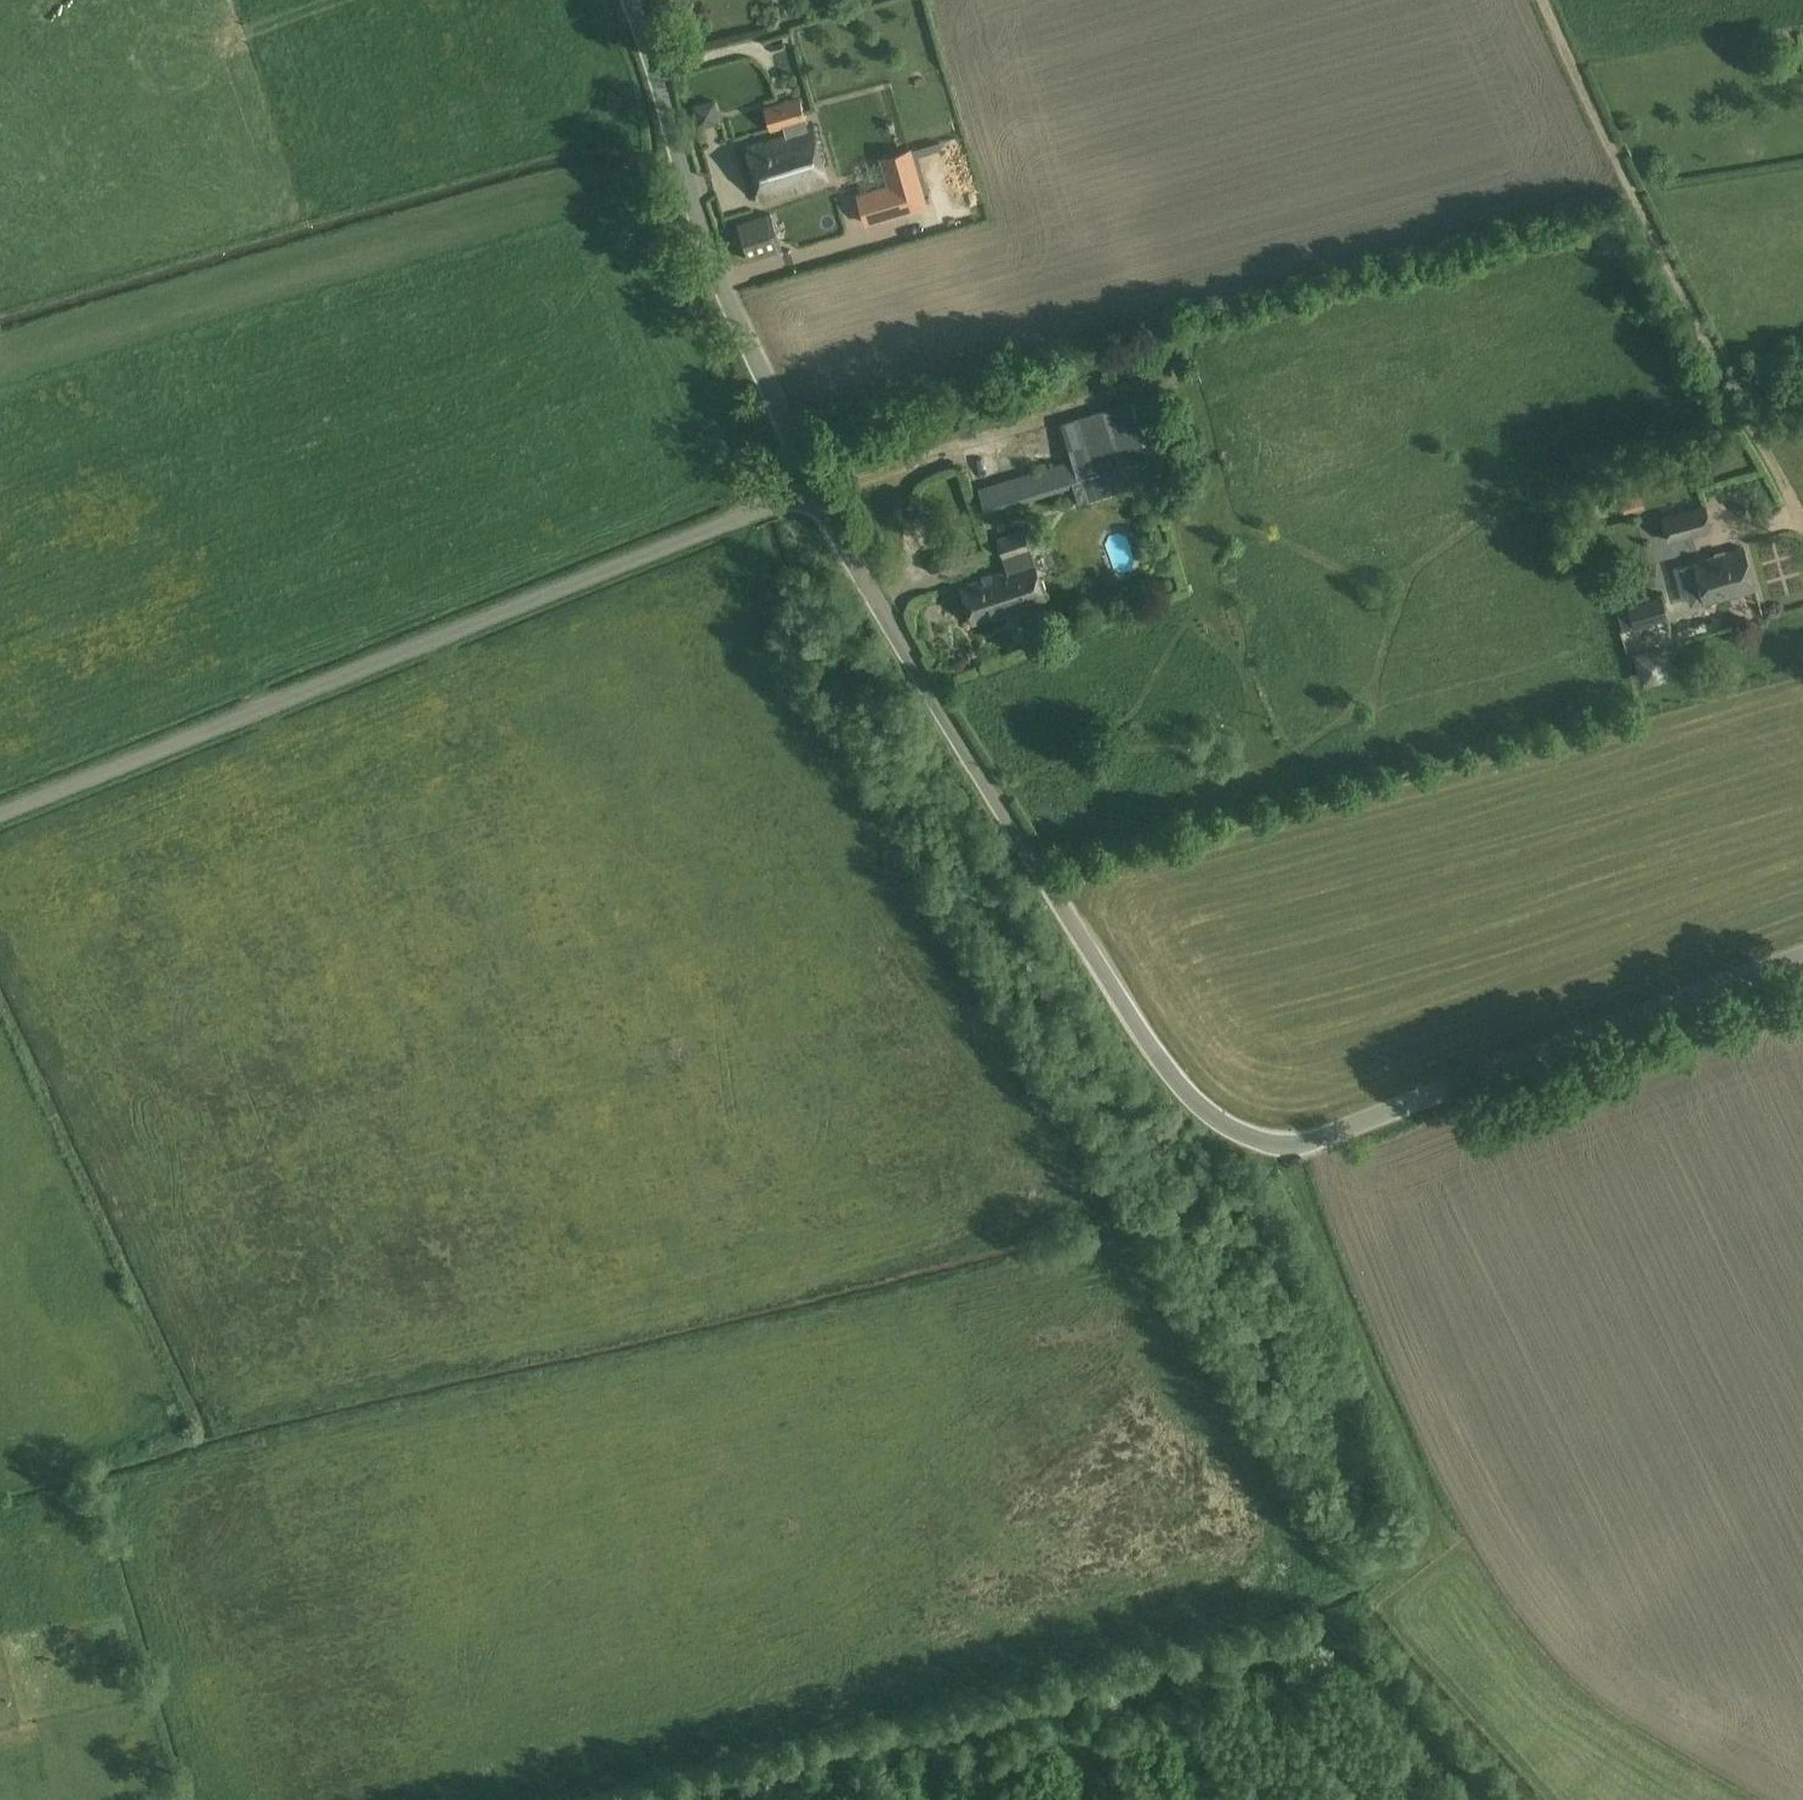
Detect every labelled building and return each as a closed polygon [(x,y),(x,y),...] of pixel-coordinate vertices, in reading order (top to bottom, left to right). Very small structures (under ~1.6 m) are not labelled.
[(827,181),(814,130),(809,131),(800,98),(765,107),(771,130),(786,126),(789,136),(748,146),(761,198),(827,181)] [(928,207),(920,179),(890,188),(860,196),(868,224),(928,207)] [(750,261),(839,233),(827,196),(738,223),(750,261)] [(987,513),(1077,486),(1082,505),(1175,477),(1150,396),(1061,423),(1072,459),(979,487),(987,513)] [(1624,511),(1637,507),(1632,490),(1620,494),(1624,511)] [(1714,529),(1707,502),(1662,513),(1669,541),(1714,529)] [(972,624),(1046,601),(1024,531),(998,539),(1008,570),(960,585),(972,624)] [(1707,603),(1756,590),(1744,547),(1695,560),(1707,603)] [(1630,602),(1636,623),(1668,614),(1661,593),(1630,602)] [(1625,627),(1636,623),(1630,602),(1618,605),(1625,627)]
